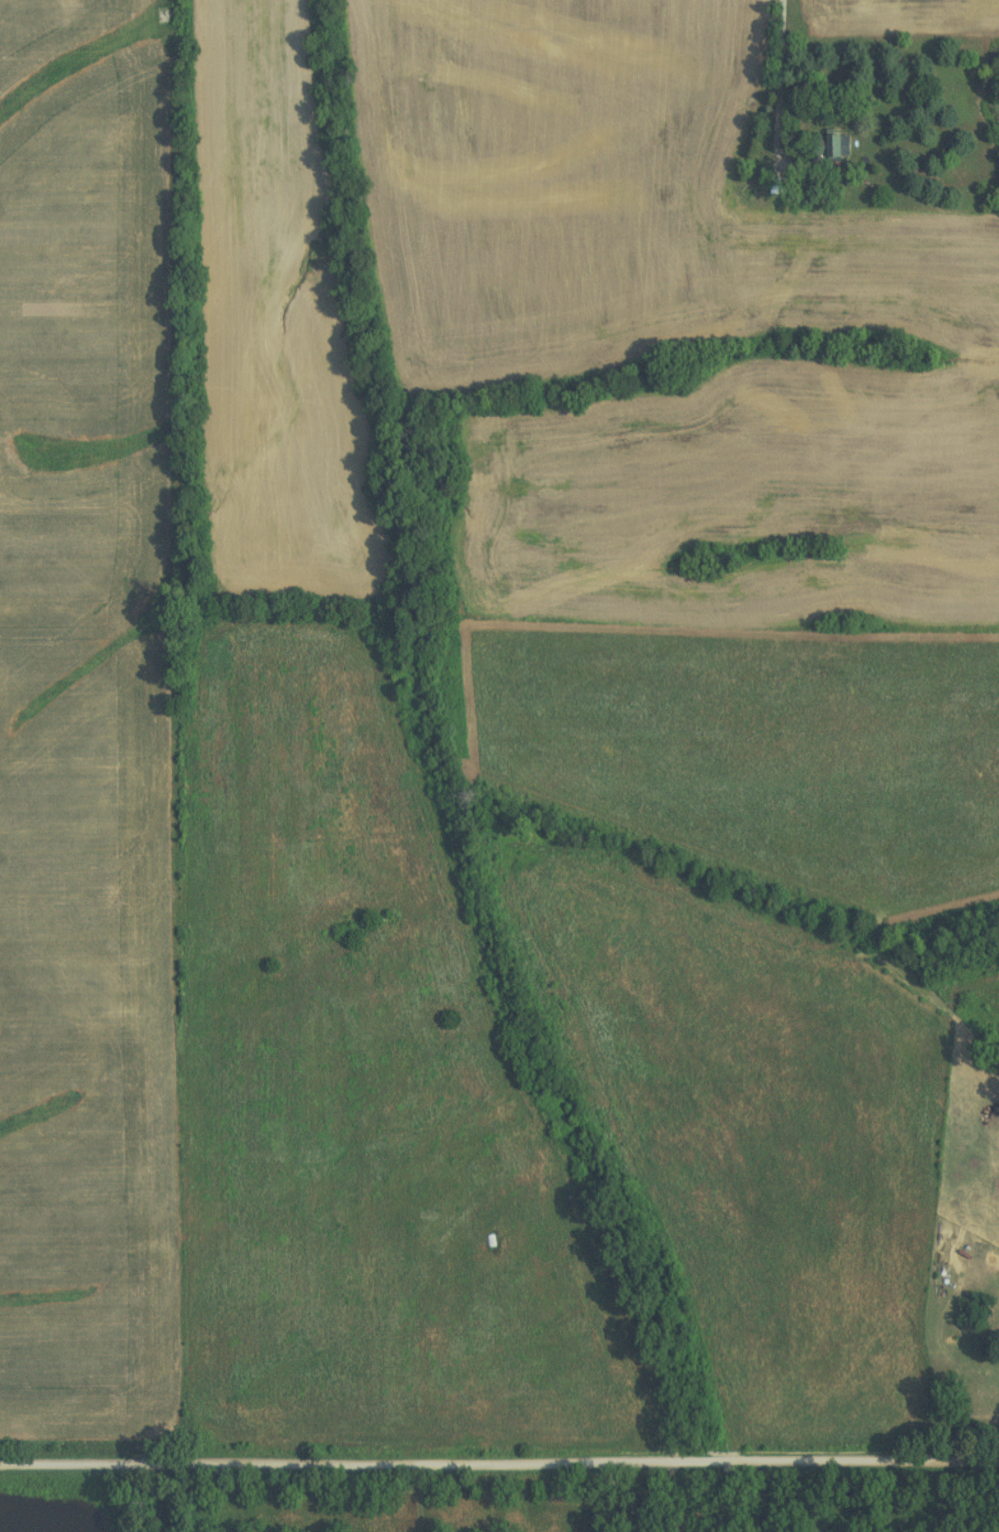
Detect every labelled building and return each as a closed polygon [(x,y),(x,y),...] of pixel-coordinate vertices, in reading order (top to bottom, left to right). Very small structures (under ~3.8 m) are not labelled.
[(848,133),(826,133),(826,155),(848,155),(848,133)] [(794,193),(794,176),(766,176),(766,193),(794,193)] [(737,193),(752,201),(757,190),(742,183),(737,193)]
